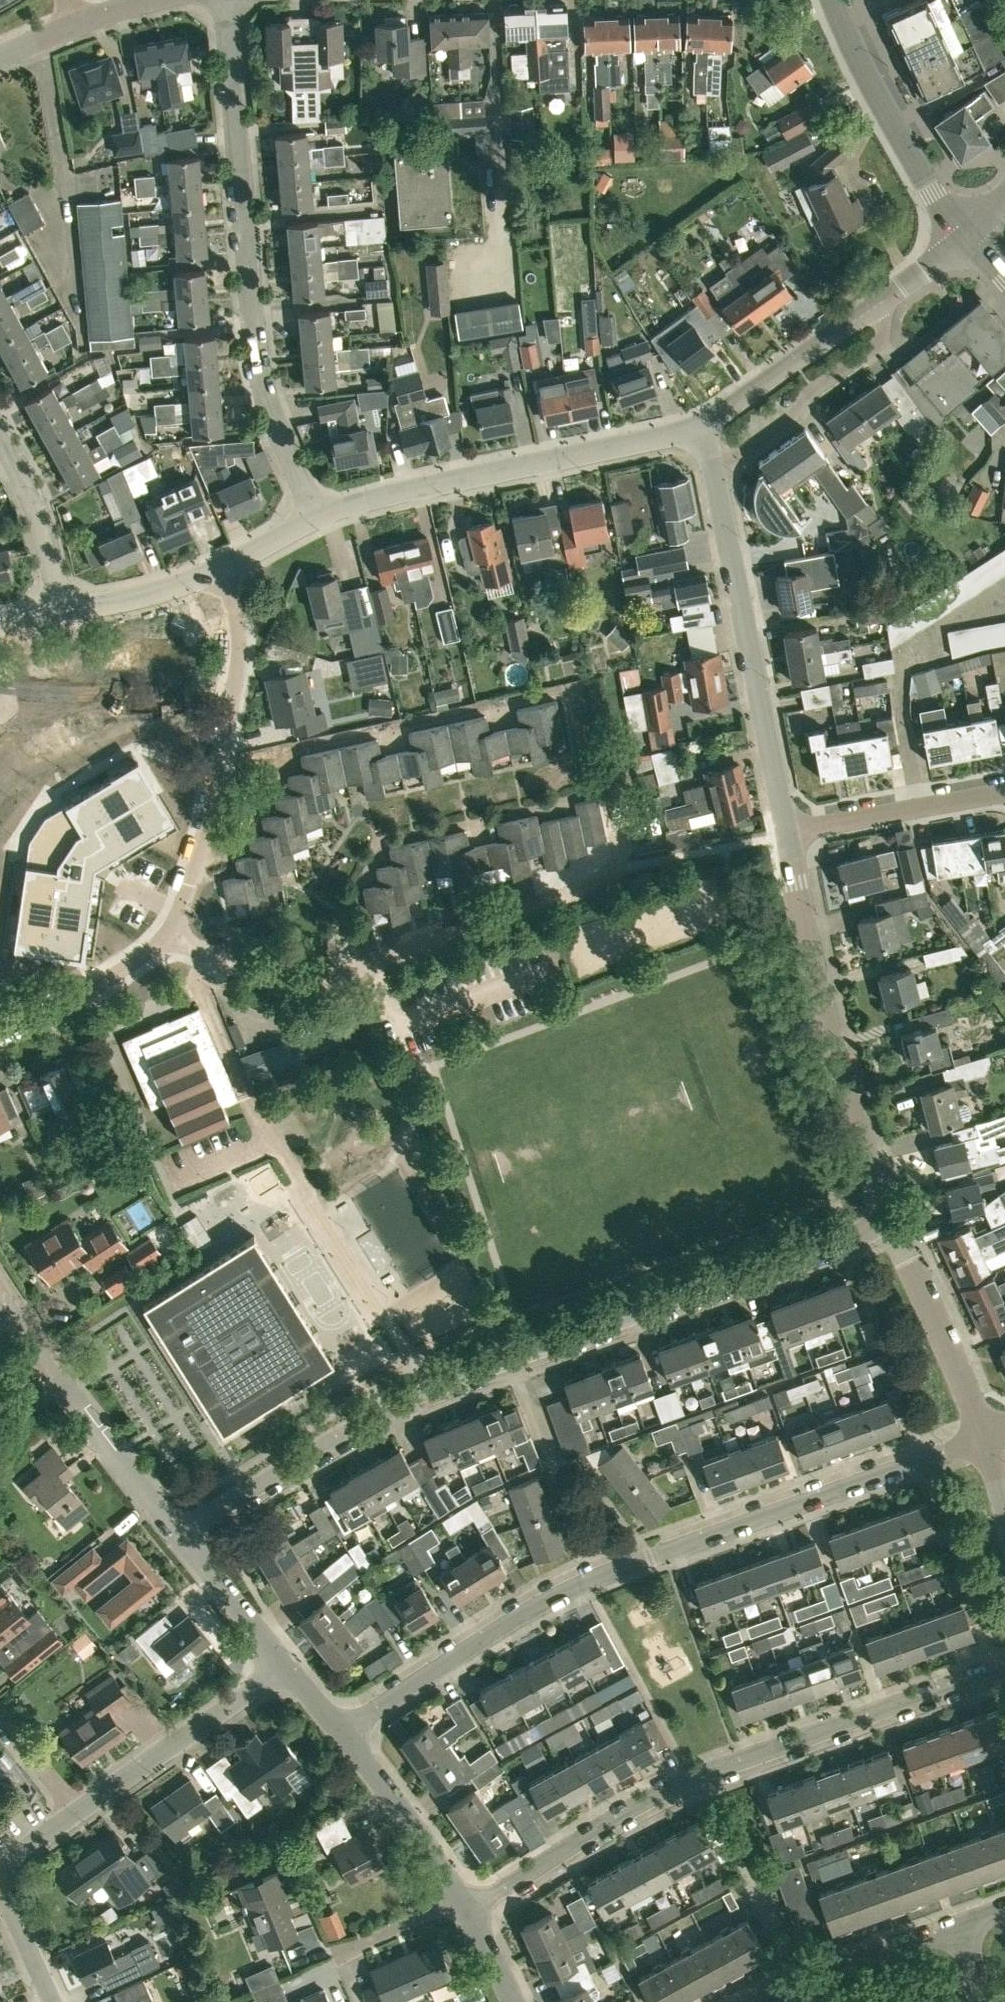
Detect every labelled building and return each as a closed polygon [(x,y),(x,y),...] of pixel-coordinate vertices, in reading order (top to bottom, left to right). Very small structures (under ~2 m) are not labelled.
[(16,0),(0,0),(0,9),(16,0)] [(960,14),(954,0),(916,0),(886,14),(899,42),(960,14)] [(960,14),(899,42),(912,70),(994,33),(1004,28),(1004,24),(993,0),(991,0),(960,14)] [(507,40),(526,39),(527,53),(511,54),(513,78),(528,78),(528,68),(533,68),(533,63),(537,63),(536,5),(519,6),(517,3),(509,4),(507,7),(505,7),(507,40)] [(568,49),(566,49),(566,36),(568,36),(566,4),(536,5),(537,63),(533,63),(533,68),(528,68),(528,78),(538,77),(539,90),(570,88),(568,49)] [(469,45),(489,44),(488,12),(456,13),(459,65),(459,77),(471,77),(469,45)] [(449,46),(450,78),(459,77),(459,65),(456,13),(431,15),(433,47),(449,46)] [(659,82),(659,75),(658,43),(657,17),(647,18),(647,15),(639,16),(639,18),(636,18),(637,50),(646,49),(646,59),(644,59),(644,82),(644,83),(644,92),(659,91),(659,82)] [(667,17),(657,17),(658,43),(659,75),(659,82),(667,82),(667,75),(671,74),(671,61),(668,61),(668,48),(680,48),(678,17),(675,17),(675,15),(667,15),(667,17)] [(706,93),(706,75),(709,18),(699,17),(699,15),(691,15),(691,17),(688,17),(686,48),(698,49),(698,61),(695,61),(695,74),(693,74),(693,92),(706,93)] [(618,19),(607,19),(609,64),(610,76),(610,85),(620,85),(620,63),(620,50),(630,50),(629,18),(625,18),(625,16),(618,16),(618,19)] [(720,18),(709,18),(706,75),(719,76),(719,62),(718,62),(719,50),(730,51),(731,19),(728,19),(728,17),(720,16),(720,18)] [(585,20),(586,51),(597,51),(598,63),(595,63),(596,85),(595,85),(596,116),(610,116),(609,85),(610,85),(610,76),(609,64),(607,19),(596,19),(596,17),(589,17),(589,20),(585,20)] [(317,37),(304,37),(306,85),(331,84),(330,77),(341,76),(341,58),(342,58),(341,21),(317,22),(317,37)] [(407,22),(377,24),(379,57),(394,56),(395,74),(423,73),(421,36),(408,37),(407,22)] [(291,38),(291,23),(267,24),(268,60),(271,60),(281,67),(281,86),(306,85),(304,37),(291,38)] [(912,70),(925,98),(968,78),(979,73),(1001,60),(1004,67),(1004,56),(994,33),(912,70)] [(158,91),(160,106),(182,102),(179,85),(193,83),(191,70),(185,36),(160,41),(167,84),(164,85),(164,90),(158,90),(158,91)] [(167,84),(160,41),(135,45),(140,79),(141,79),(142,87),(157,84),(158,90),(164,90),(164,85),(167,84)] [(760,56),(765,62),(747,75),(759,92),(777,80),(785,92),(814,72),(812,68),(812,66),(808,59),(805,59),(794,42),(781,51),(776,45),(760,56)] [(78,68),(71,70),(82,104),(121,92),(110,57),(91,64),(88,63),(79,66),(78,68)] [(984,83),(998,103),(1004,98),(1004,70),(984,83)] [(985,91),(937,122),(960,159),(989,141),(975,118),(994,106),(985,91)] [(787,139),(823,119),(813,99),(776,119),(787,139)] [(462,132),(461,104),(459,104),(459,100),(434,102),(435,133),(462,132)] [(485,112),(483,113),(482,102),(461,104),(462,132),(486,131),(485,112)] [(533,135),(532,105),(509,106),(510,136),(533,135)] [(306,112),(306,120),(320,120),(320,112),(306,112)] [(345,118),(325,119),(326,133),(346,131),(345,118)] [(170,150),(167,131),(157,133),(156,122),(140,126),(145,154),(170,150)] [(194,125),(167,131),(170,150),(171,150),(171,151),(198,145),(194,125)] [(113,155),(143,150),(140,128),(110,133),(113,155)] [(278,159),(308,157),(306,132),(276,134),(278,159)] [(807,132),(779,147),(788,164),(816,149),(807,132)] [(684,158),(684,143),(684,136),(659,136),(660,158),(684,158)] [(731,137),(709,139),(709,155),(734,154),(731,137)] [(857,195),(847,200),(832,166),(845,154),(837,143),(810,165),(819,182),(809,187),(822,215),(815,218),(823,236),(825,235),(828,242),(843,235),(840,228),(853,221),(866,215),(857,195)] [(323,146),(324,155),(344,153),(343,144),(323,146)] [(633,146),(614,147),(614,161),(634,160),(633,146)] [(447,148),(393,152),(399,226),(454,221),(447,148)] [(609,149),(587,149),(587,163),(609,163),(609,149)] [(344,153),(324,155),(325,165),(345,164),(344,153)] [(199,157),(169,159),(171,184),(201,181),(199,157)] [(311,181),(308,157),(278,159),(280,184),(311,181)] [(134,176),(135,187),(155,185),(154,175),(134,176)] [(201,181),(171,184),(173,208),(203,206),(201,181)] [(311,181),(280,184),(283,209),(313,206),(311,181)] [(156,194),(155,185),(135,187),(136,196),(156,194)] [(347,192),(327,194),(328,204),(348,203),(347,192)] [(29,193),(8,203),(23,233),(44,223),(29,193)] [(108,225),(123,224),(120,200),(77,204),(89,339),(132,335),(123,234),(109,235),(108,225)] [(174,222),(175,232),(205,230),(203,206),(173,208),(174,222)] [(384,217),(288,225),(290,249),(320,247),(319,233),(344,231),(344,229),(355,228),(356,237),(338,239),(339,244),(386,239),(384,224),(384,217)] [(160,234),(159,223),(138,225),(139,236),(160,234)] [(0,237),(0,251),(20,240),(14,229),(0,237)] [(175,232),(160,234),(139,236),(140,244),(160,242),(160,246),(176,244),(177,257),(207,254),(205,230),(175,232)] [(750,273),(741,261),(734,266),(752,291),(766,311),(781,300),(784,305),(795,298),(782,280),(798,269),(780,244),(767,253),(771,259),(750,273)] [(0,254),(0,260),(3,265),(20,255),(15,246),(0,254)] [(322,272),(320,247),(290,249),(292,274),(322,272)] [(766,311),(752,291),(734,266),(727,256),(720,261),(735,283),(717,295),(741,328),(766,311)] [(337,260),(338,270),(358,269),(357,257),(336,259),(337,260)] [(388,295),(386,277),(385,277),(384,266),(374,267),(375,278),(365,279),(367,297),(388,295)] [(358,277),(358,269),(338,270),(338,278),(338,279),(358,277)] [(205,270),(175,272),(177,297),(207,294),(205,270)] [(428,293),(449,291),(447,270),(426,272),(428,293)] [(322,272),(292,274),(294,299),(324,296),(322,272)] [(12,306),(26,299),(43,289),(47,287),(41,276),(6,295),(0,284),(0,313),(12,306)] [(141,300),(161,298),(160,288),(140,290),(141,300)] [(43,289),(26,299),(30,307),(48,297),(43,289)] [(703,289),(693,295),(707,316),(717,309),(703,289)] [(207,294),(177,297),(179,322),(209,319),(207,294)] [(977,386),(974,383),(1004,356),(1004,327),(980,297),(901,364),(914,380),(910,384),(896,367),(891,371),(935,432),(944,415),(977,386)] [(141,300),(142,310),(162,309),(161,298),(141,300)] [(394,328),(392,300),(377,301),(379,330),(394,328)] [(518,301),(455,311),(459,337),(522,327),(518,301)] [(0,313),(0,341),(24,327),(12,306),(0,313)] [(365,307),(345,309),(346,319),(366,318),(365,307)] [(302,339),(332,337),(330,312),(300,315),(302,339)] [(560,339),(559,316),(545,316),(546,340),(560,339)] [(585,323),(586,337),(585,337),(586,353),(599,352),(598,336),(597,336),(596,322),(585,323)] [(44,333),(48,341),(66,331),(61,324),(45,333),(44,333)] [(616,325),(600,327),(601,343),(617,342),(616,325)] [(694,325),(670,342),(688,367),(712,350),(694,325)] [(0,341),(0,347),(9,363),(36,349),(36,348),(48,341),(44,333),(45,333),(44,331),(30,338),(24,327),(0,341)] [(137,332),(140,349),(162,345),(160,328),(137,332)] [(66,331),(48,341),(53,349),(70,340),(66,331)] [(187,363),(217,361),(215,336),(185,339),(187,363)] [(332,337),(302,339),(304,363),(334,361),(332,337)] [(537,341),(519,345),(524,366),(541,363),(537,341)] [(631,363),(634,370),(614,377),(622,402),(657,391),(648,366),(645,367),(642,359),(652,356),(647,342),(624,350),(629,364),(631,363)] [(348,348),(349,359),(369,358),(368,346),(348,348)] [(520,367),(516,346),(501,348),(506,370),(520,367)] [(48,370),(36,349),(9,363),(21,385),(48,370)] [(151,366),(171,365),(170,354),(150,356),(151,366)] [(394,367),(396,375),(392,376),(399,401),(394,403),(401,427),(398,428),(407,457),(451,444),(442,414),(448,412),(443,395),(425,400),(425,397),(426,397),(418,369),(417,369),(414,357),(399,362),(400,365),(394,367)] [(369,358),(349,359),(350,368),(370,366),(369,358)] [(217,361),(187,363),(189,388),(219,385),(217,361)] [(336,385),(334,361),(304,363),(306,388),(336,385)] [(171,365),(151,366),(152,376),(172,374),(171,365)] [(986,382),(993,391),(972,411),(991,431),(1004,419),(1004,365),(986,382)] [(564,376),(573,416),(598,411),(596,398),(599,397),(593,369),(564,374),(565,376),(564,376)] [(99,378),(98,378),(72,392),(77,400),(103,386),(106,384),(113,381),(110,371),(99,378)] [(386,376),(366,378),(367,390),(387,389),(386,376)] [(564,378),(545,382),(544,380),(535,381),(540,408),(545,408),(547,421),(573,416),(564,376),(563,376),(564,378)] [(895,403),(881,383),(880,381),(852,401),(871,427),(886,416),(890,419),(896,415),(908,432),(919,425),(901,399),(895,403)] [(82,409),(110,393),(106,384),(103,386),(77,400),(82,409)] [(221,410),(219,385),(189,388),(191,412),(221,410)] [(511,386),(498,389),(498,388),(470,394),(473,408),(477,408),(482,434),(514,428),(509,401),(513,400),(511,386)] [(52,387),(26,401),(37,422),(64,408),(77,400),(72,392),(59,400),(52,387)] [(330,465),(336,464),(336,465),(359,461),(360,466),(366,465),(370,463),(372,460),(374,456),(374,452),(374,448),(373,443),(367,444),(364,428),(359,429),(354,400),(319,407),(322,419),(345,415),(348,431),(330,435),(333,449),(327,450),(330,465)] [(871,427),(852,401),(827,419),(839,435),(832,440),(854,471),(866,462),(854,445),(859,441),(858,436),(871,427)] [(175,402),(155,403),(155,415),(176,413),(175,402)] [(37,422),(49,445),(76,430),(69,417),(64,408),(37,422)] [(221,410),(191,412),(193,436),(223,434),(221,410)] [(176,422),(176,413),(155,415),(139,417),(145,434),(157,433),(156,423),(176,422)] [(112,436),(118,433),(114,424),(96,434),(101,443),(112,436)] [(757,473),(760,477),(758,481),(756,484),(755,488),(754,490),(754,492),(753,494),(753,497),(753,499),(754,501),(754,504),(754,506),(755,509),(757,513),(759,516),(760,518),(761,520),(764,522),(767,525),(770,527),(773,528),(775,529),(779,530),(783,531),(788,532),(791,531),(794,531),(797,530),(800,529),(792,518),(801,516),(801,515),(799,516),(783,495),(814,472),(829,462),(805,428),(759,461),(764,469),(757,473)] [(87,450),(76,430),(49,445),(61,465),(87,450)] [(112,436),(101,443),(106,451),(123,442),(118,433),(112,436)] [(227,466),(226,466),(224,441),(189,444),(209,493),(219,489),(231,515),(262,502),(250,475),(234,482),(227,466)] [(61,465),(73,487),(99,472),(94,463),(108,455),(106,451),(101,443),(87,450),(61,465)] [(269,460),(250,468),(254,477),(273,469),(269,460)] [(829,462),(814,472),(846,518),(867,503),(852,483),(847,487),(829,462)] [(100,543),(100,542),(84,549),(92,568),(108,561),(110,567),(112,567),(113,570),(127,564),(125,561),(143,553),(129,521),(141,516),(120,469),(107,477),(125,517),(115,521),(121,534),(100,543)] [(696,510),(689,478),(656,484),(663,516),(662,516),(668,541),(688,537),(684,512),(696,510)] [(164,544),(192,533),(186,518),(208,509),(195,479),(145,500),(164,544)] [(974,484),(964,503),(962,506),(978,514),(989,491),(974,484)] [(573,525),(562,528),(558,511),(565,548),(567,561),(569,561),(570,567),(587,563),(585,552),(602,549),(600,537),(609,535),(602,499),(569,506),(573,525)] [(825,533),(829,552),(851,547),(871,544),(868,525),(868,524),(877,517),(878,517),(867,503),(846,518),(848,528),(825,533)] [(545,511),(513,517),(522,557),(546,552),(548,565),(567,561),(565,548),(558,511),(545,513),(545,511)] [(511,579),(508,563),(501,537),(502,537),(500,528),(494,529),(493,521),(469,527),(475,552),(467,554),(464,559),(467,569),(472,572),(481,569),(485,585),(511,579)] [(427,536),(402,543),(415,598),(426,596),(421,573),(436,569),(427,536)] [(401,587),(404,601),(415,598),(402,543),(376,549),(384,581),(392,579),(395,589),(401,587)] [(638,565),(640,575),(648,573),(671,569),(687,566),(683,546),(636,556),(638,565)] [(13,575),(8,548),(0,550),(0,577),(13,575)] [(987,559),(999,577),(1004,573),(1004,563),(998,552),(987,559)] [(782,611),(812,606),(809,587),(839,582),(834,553),(784,561),(786,575),(777,577),(782,611)] [(987,559),(978,565),(990,583),(999,577),(987,559)] [(978,565),(968,571),(980,589),(990,583),(978,565)] [(623,578),(631,577),(629,567),(621,569),(623,578)] [(363,625),(354,588),(340,592),(336,576),(334,576),(333,571),(319,575),(320,580),(309,583),(318,620),(343,614),(347,629),(363,625)] [(980,589),(968,571),(959,577),(971,595),(980,589)] [(679,606),(708,600),(709,600),(708,595),(711,594),(710,587),(707,587),(705,575),(674,581),(674,580),(650,585),(649,578),(624,583),(626,597),(625,597),(629,617),(635,616),(631,596),(652,593),(653,601),(677,596),(679,606)] [(971,595),(959,577),(950,584),(962,601),(971,595)] [(950,584),(940,590),(953,607),(962,601),(950,584)] [(386,588),(372,591),(379,620),(393,617),(386,588)] [(953,607),(940,590),(931,596),(943,614),(953,607)] [(931,596),(921,602),(933,620),(943,614),(931,596)] [(933,620),(921,602),(912,608),(924,626),(933,620)] [(444,642),(459,639),(452,607),(436,610),(444,642)] [(885,608),(855,612),(857,625),(886,619),(885,608)] [(912,608),(902,614),(914,632),(924,626),(912,608)] [(712,609),(683,614),(686,627),(688,627),(710,623),(715,622),(712,609)] [(914,632),(902,614),(886,625),(891,648),(914,632)] [(529,646),(523,617),(505,621),(511,649),(529,646)] [(622,650),(633,637),(616,623),(606,635),(622,650)] [(715,646),(710,623),(688,627),(693,650),(715,646)] [(993,625),(997,645),(1004,644),(1004,628),(1004,623),(993,625)] [(993,625),(982,627),(986,647),(997,645),(993,625)] [(986,647),(982,627),(971,628),(973,640),(975,650),(983,648),(986,647)] [(384,643),(380,628),(350,636),(353,651),(384,643)] [(832,637),(819,639),(816,628),(784,634),(788,658),(850,646),(848,637),(832,640),(832,637)] [(973,640),(971,628),(949,632),(951,643),(973,640)] [(975,650),(973,640),(951,643),(954,656),(975,650)] [(850,646),(788,658),(792,681),(825,675),(823,662),(839,659),(839,658),(852,656),(850,646)] [(991,651),(995,675),(1004,673),(1004,649),(991,651)] [(719,653),(684,659),(688,678),(680,679),(679,672),(662,675),(665,687),(723,677),(721,666),(723,665),(722,657),(720,657),(719,653)] [(978,654),(959,660),(963,671),(981,665),(978,654)] [(380,657),(349,664),(353,682),(373,677),(374,683),(385,681),(380,657)] [(892,657),(862,663),(865,676),(894,671),(892,657)] [(959,660),(937,666),(940,678),(963,671),(959,660)] [(408,673),(408,662),(391,662),(391,673),(408,673)] [(636,666),(621,670),(624,683),(640,679),(636,666)] [(911,674),(918,696),(941,689),(938,678),(940,678),(937,666),(911,674)] [(304,670),(267,678),(277,723),(293,720),(296,733),(326,726),(323,713),(314,714),(304,670)] [(723,677),(665,687),(642,691),(648,727),(671,724),(667,700),(683,697),(682,690),(689,689),(692,708),(727,702),(726,698),(728,696),(727,689),(725,688),(723,677)] [(887,679),(853,686),(855,697),(889,691),(887,679)] [(828,683),(833,707),(843,705),(839,681),(828,683)] [(1002,705),(997,681),(985,683),(989,707),(1002,705)] [(828,683),(800,689),(804,708),(831,703),(832,707),(833,707),(828,683)] [(457,686),(435,690),(437,702),(459,698),(457,686)] [(378,698),(376,715),(391,716),(392,700),(378,698)] [(979,699),(968,701),(971,718),(978,753),(1001,749),(995,714),(982,716),(979,699)] [(543,721),(547,739),(564,736),(556,700),(518,708),(521,726),(543,721)] [(877,731),(861,734),(867,768),(891,764),(887,746),(896,745),(890,715),(875,718),(877,731)] [(467,737),(488,733),(485,716),(447,724),(455,759),(471,756),(467,737)] [(971,718),(947,723),(950,738),(954,757),(978,753),(971,718)] [(861,734),(860,734),(858,719),(835,723),(838,738),(844,772),(867,768),(861,734)] [(543,721),(521,726),(505,729),(510,752),(530,747),(533,761),(551,758),(547,739),(543,721)] [(923,727),(929,762),(954,757),(950,738),(947,723),(923,727)] [(455,759),(447,724),(410,732),(413,749),(435,744),(439,763),(455,759)] [(844,772),(838,738),(828,740),(825,726),(806,729),(809,744),(814,743),(820,777),(844,772)] [(505,729),(488,733),(467,737),(471,756),(475,774),(493,770),(490,756),(510,752),(505,729)] [(377,740),(339,748),(346,783),(363,780),(359,761),(380,756),(377,740)] [(413,749),(397,753),(402,775),(422,771),(425,785),(443,781),(439,763),(435,744),(413,749)] [(346,783),(339,748),(301,756),(305,773),(327,768),(331,787),(346,783)] [(659,784),(678,779),(670,748),(651,753),(659,784)] [(397,753),(380,756),(359,761),(363,780),(367,798),(385,794),(382,780),(402,775),(397,753)] [(15,939),(14,948),(82,957),(83,949),(85,937),(91,894),(93,882),(94,874),(92,873),(93,866),(100,862),(101,864),(108,859),(118,853),(156,831),(166,825),(173,820),(158,794),(138,761),(130,766),(120,772),(83,794),(73,800),(45,817),(30,840),(25,873),(23,884),(17,927),(15,939)] [(686,802),(744,787),(741,776),(742,775),(741,767),(739,766),(738,763),(704,772),(707,783),(683,789),(686,802)] [(327,768),(305,773),(288,776),(292,793),(313,789),(317,807),(334,804),(331,787),(327,768)] [(657,784),(653,770),(638,774),(642,788),(657,784)] [(686,802),(671,806),(664,807),(665,811),(664,814),(667,824),(669,825),(670,829),(665,830),(668,848),(702,841),(698,824),(691,825),(689,816),(713,810),(715,820),(750,811),(749,807),(750,806),(748,798),(746,797),(744,787),(686,802)] [(313,789),(292,793),(276,797),(279,813),(300,809),(305,828),(321,824),(317,807),(313,789)] [(664,807),(671,806),(668,795),(660,796),(662,808),(664,807)] [(579,818),(590,816),(600,814),(597,798),(576,803),(578,813),(579,818)] [(300,809),(279,813),(262,817),(266,834),(287,830),(291,849),(308,845),(305,828),(300,809)] [(561,831),(571,829),(581,826),(579,818),(578,813),(558,818),(561,831)] [(590,816),(596,841),(606,839),(600,814),(590,816)] [(541,844),(537,822),(535,815),(498,823),(502,840),(523,836),(527,854),(543,851),(541,844)] [(585,844),(596,841),(590,816),(579,818),(581,826),(585,844)] [(541,844),(552,841),(562,839),(561,831),(558,818),(537,822),(541,844)] [(571,829),(577,854),(587,852),(585,844),(581,826),(571,829)] [(566,856),(577,854),(571,829),(561,831),(562,839),(566,856)] [(979,832),(985,867),(996,865),(999,880),(1004,879),(1004,840),(1003,829),(979,832)] [(287,830),(266,834),(250,838),(253,855),(275,850),(279,870),(295,866),(291,849),(287,830)] [(447,853),(469,848),(465,831),(428,839),(436,875),(451,871),(447,853)] [(979,832),(956,836),(961,871),(985,867),(979,832)] [(314,836),(307,838),(308,844),(315,843),(314,836)] [(502,840),(485,844),(490,867),(510,862),(513,877),(531,873),(527,854),(523,836),(502,840)] [(931,840),(932,845),(920,847),(928,876),(961,871),(956,836),(931,840)] [(436,875),(428,839),(390,848),(394,864),(414,860),(419,879),(436,875)] [(552,841),(558,867),(568,864),(566,856),(562,839),(552,841)] [(541,844),(543,851),(547,869),(558,867),(552,841),(541,844)] [(485,844),(469,848),(447,853),(451,871),(455,889),(473,885),(470,871),(490,867),(485,844)] [(914,845),(899,849),(906,879),(921,876),(914,845)] [(275,850),(253,855),(237,858),(240,876),(262,871),(266,891),(283,887),(279,870),(275,850)] [(865,896),(863,889),(885,883),(880,866),(895,861),(892,850),(877,854),(876,853),(839,863),(844,881),(845,881),(848,893),(847,893),(849,900),(865,896)] [(414,860),(394,864),(377,868),(380,885),(402,880),(406,900),(423,896),(419,879),(414,860)] [(262,871),(240,876),(224,879),(228,902),(249,898),(252,912),(270,908),(266,891),(262,871)] [(402,880),(380,885),(364,889),(369,912),(389,907),(392,921),(410,917),(406,900),(402,880)] [(925,890),(899,897),(902,910),(904,910),(917,907),(919,917),(925,916),(937,913),(930,904),(929,904),(925,890)] [(859,936),(857,938),(860,947),(863,949),(866,948),(866,950),(884,945),(895,943),(898,942),(890,911),(878,915),(858,920),(862,935),(859,936)] [(968,924),(959,931),(973,949),(982,942),(990,937),(976,918),(974,919),(970,922),(970,923),(968,924)] [(973,949),(981,959),(990,952),(1003,943),(1004,941),(1004,924),(998,929),(999,930),(990,937),(982,942),(973,949)] [(972,960),(968,955),(960,943),(923,953),(926,966),(960,957),(961,963),(972,960)] [(991,973),(1000,966),(990,952),(981,959),(991,973)] [(910,968),(879,977),(887,1005),(918,997),(910,968)] [(308,1032),(282,1041),(296,1079),(338,1064),(333,1050),(328,1038),(345,1032),(341,1021),(340,1021),(334,1003),(302,1013),(303,1015),(308,1032)] [(927,1056),(932,1072),(936,1070),(942,1069),(954,1065),(948,1043),(941,1045),(935,1027),(953,1022),(948,1007),(918,1015),(922,1030),(901,1035),(908,1061),(927,1056)] [(169,1021),(123,1040),(152,1108),(166,1101),(171,1112),(183,1139),(182,1139),(182,1141),(230,1120),(230,1119),(229,1119),(223,1106),(238,1099),(198,1008),(169,1021)] [(282,1041),(241,1057),(254,1093),(269,1088),(296,1079),(282,1041)] [(65,1067),(63,1062),(61,1057),(50,1062),(52,1068),(40,1073),(41,1075),(19,1084),(32,1113),(53,1104),(55,1109),(68,1103),(73,1113),(95,1104),(78,1065),(70,1068),(65,1067)] [(942,1069),(947,1086),(922,1093),(928,1113),(922,1115),(926,1129),(931,1128),(932,1129),(963,1122),(962,1120),(968,1119),(970,1114),(968,1104),(963,1102),(958,1104),(956,1096),(968,1093),(964,1077),(978,1073),(974,1058),(954,1065),(942,1069)] [(10,1124),(8,1119),(20,1114),(9,1087),(0,1091),(0,1129),(10,1124)] [(933,1161),(935,1169),(938,1171),(942,1170),(942,1171),(944,1171),(945,1177),(966,1172),(965,1168),(999,1160),(996,1147),(996,1145),(993,1134),(1002,1132),(1004,1131),(1004,1113),(989,1119),(975,1123),(975,1124),(956,1129),(959,1140),(952,1142),(935,1146),(935,1147),(937,1154),(938,1157),(935,1158),(933,1161)] [(960,1184),(946,1188),(949,1198),(945,1203),(948,1212),(953,1213),(953,1215),(984,1206),(979,1189),(994,1184),(991,1172),(990,1172),(989,1165),(972,1172),(973,1177),(960,1181),(960,1184)] [(179,1202),(181,1207),(208,1196),(206,1190),(179,1202)] [(179,1225),(196,1252),(213,1241),(196,1214),(179,1225)] [(68,1219),(44,1234),(28,1244),(49,1279),(84,1257),(91,1268),(126,1246),(110,1221),(80,1240),(68,1219)] [(940,1236),(941,1237),(950,1259),(1004,1236),(1004,1220),(992,1226),(975,1233),(970,1222),(940,1236)] [(253,1239),(255,1237),(254,1235),(143,1305),(151,1318),(158,1329),(161,1334),(165,1340),(194,1387),(203,1400),(211,1413),(222,1431),(223,1431),(305,1380),(334,1362),(332,1359),(330,1361),(313,1335),(309,1328),(295,1307),(287,1293),(274,1272),(269,1265),(253,1239)] [(950,1259),(960,1281),(989,1268),(1004,1261),(1004,1236),(950,1259)] [(160,1253),(152,1240),(129,1254),(137,1267),(160,1253)] [(129,1271),(106,1284),(114,1297),(137,1283),(129,1271)] [(962,1288),(972,1311),(1004,1296),(1004,1279),(996,1283),(993,1274),(962,1288)] [(826,1287),(839,1322),(858,1315),(845,1280),(826,1287)] [(826,1287),(808,1293),(821,1329),(822,1332),(823,1336),(832,1333),(830,1326),(839,1322),(826,1287)] [(808,1293),(790,1300),(804,1340),(803,1335),(821,1329),(822,1332),(821,1329),(808,1293)] [(972,1311),(982,1333),(1004,1323),(1004,1296),(972,1311)] [(774,1316),(764,1319),(776,1353),(777,1353),(787,1349),(786,1346),(804,1340),(790,1300),(770,1307),(774,1316)] [(755,1323),(752,1314),(733,1320),(746,1356),(749,1367),(778,1357),(776,1353),(764,1319),(755,1323)] [(733,1320),(714,1327),(726,1363),(727,1363),(730,1370),(740,1367),(737,1359),(746,1356),(733,1320)] [(859,1324),(868,1348),(879,1344),(870,1320),(859,1324)] [(714,1327),(695,1334),(708,1369),(726,1363),(714,1327)] [(708,1369),(695,1334),(677,1340),(694,1387),(703,1384),(699,1373),(708,1369)] [(694,1387),(677,1340),(659,1347),(672,1383),(690,1376),(694,1387)] [(829,1351),(832,1360),(846,1356),(843,1346),(829,1351)] [(778,1357),(785,1377),(796,1373),(788,1349),(787,1349),(777,1353),(778,1357)] [(832,1360),(829,1351),(815,1356),(818,1365),(832,1360)] [(639,1354),(620,1361),(633,1396),(652,1389),(639,1354)] [(849,1366),(852,1376),(868,1371),(864,1360),(849,1366)] [(633,1396),(620,1361),(602,1368),(615,1403),(633,1396)] [(852,1376),(849,1366),(834,1371),(837,1382),(852,1376)] [(615,1403),(602,1368),(584,1374),(596,1410),(615,1403)] [(574,1407),(578,1417),(582,1429),(582,1430),(592,1426),(587,1413),(596,1410),(584,1374),(565,1381),(570,1395),(574,1407)] [(817,1377),(802,1382),(806,1393),(821,1388),(817,1377)] [(734,1385),(738,1394),(752,1389),(749,1380),(734,1385)] [(876,1403),(868,1380),(856,1385),(864,1407),(864,1408),(874,1437),(899,1429),(894,1416),(904,1412),(895,1388),(885,1392),(887,1399),(876,1403)] [(806,1393),(802,1382),(786,1388),(790,1399),(806,1393)] [(738,1394),(734,1385),(721,1389),(724,1399),(738,1394)] [(676,1389),(664,1394),(673,1417),(684,1413),(676,1389)] [(715,1402),(712,1393),(698,1398),(702,1407),(715,1402)] [(673,1417),(664,1394),(653,1397),(661,1421),(673,1417)] [(570,1395),(553,1401),(547,1404),(551,1415),(574,1407),(570,1395)] [(715,1414),(723,1411),(727,1422),(742,1417),(738,1405),(736,1400),(713,1408),(715,1414)] [(757,1411),(753,1400),(738,1405),(742,1417),(757,1411)] [(502,1413),(498,1405),(479,1413),(493,1447),(511,1440),(517,1454),(522,1452),(526,1461),(539,1456),(533,1440),(532,1440),(517,1406),(502,1413)] [(578,1417),(574,1407),(551,1415),(555,1426),(578,1417)] [(874,1437),(864,1408),(840,1416),(851,1446),(874,1437)] [(709,1428),(705,1418),(714,1414),(712,1409),(677,1422),(680,1430),(686,1450),(688,1453),(703,1448),(697,1433),(709,1428)] [(493,1447),(479,1413),(461,1420),(476,1454),(493,1447)] [(840,1416),(817,1424),(827,1454),(851,1446),(840,1416)] [(578,1417),(555,1426),(559,1437),(582,1429),(578,1417)] [(636,1419),(623,1424),(626,1434),(640,1429),(636,1419)] [(476,1454),(461,1420),(444,1427),(459,1462),(461,1467),(479,1460),(476,1454)] [(677,1422),(665,1426),(675,1454),(686,1450),(680,1430),(677,1422)] [(626,1434),(623,1424),(609,1429),(612,1439),(626,1434)] [(827,1454),(817,1424),(793,1433),(803,1463),(827,1454)] [(459,1462),(444,1427),(425,1435),(439,1470),(459,1462)] [(582,1429),(559,1437),(563,1448),(586,1440),(582,1430),(582,1429)] [(751,1444),(763,1476),(788,1467),(777,1435),(751,1444)] [(590,1451),(586,1440),(563,1448),(567,1459),(590,1451)] [(763,1476),(751,1444),(728,1452),(740,1485),(763,1476)] [(623,1446),(600,1463),(624,1494),(646,1476),(623,1446)] [(422,1487),(399,1448),(382,1458),(392,1475),(401,1490),(405,1497),(422,1487)] [(740,1485),(728,1452),(703,1461),(715,1494),(740,1485)] [(61,1457),(25,1486),(42,1508),(49,1502),(68,1526),(88,1510),(63,1479),(72,1472),(61,1457)] [(382,1458),(365,1468),(388,1508),(397,1503),(392,1495),(401,1490),(392,1475),(382,1458)] [(677,1476),(687,1473),(684,1465),(675,1468),(677,1476)] [(365,1468),(348,1477),(372,1517),(388,1508),(365,1468)] [(499,1472),(486,1478),(489,1487),(503,1481),(499,1472)] [(670,1507),(646,1476),(624,1494),(647,1524),(670,1507)] [(372,1517),(348,1477),(330,1488),(335,1497),(327,1502),(345,1533),(372,1517)] [(489,1487),(486,1478),(472,1484),(476,1493),(489,1487)] [(551,1514),(538,1478),(511,1488),(524,1524),(551,1514)] [(435,1488),(448,1509),(458,1503),(445,1482),(438,1486),(435,1488)] [(425,1494),(430,1503),(438,1516),(448,1509),(435,1488),(426,1494),(425,1494)] [(492,1504),(488,1495),(480,1499),(484,1508),(492,1504)] [(490,1544),(466,1558),(483,1585),(507,1571),(499,1558),(510,1552),(477,1498),(467,1504),(490,1544)] [(926,1503),(902,1511),(912,1540),(935,1532),(939,1545),(950,1541),(939,1510),(930,1514),(926,1503)] [(319,1527),(325,1538),(326,1538),(337,1531),(320,1505),(309,1512),(319,1527)] [(902,1511),(878,1520),(888,1549),(912,1540),(902,1511)] [(551,1514),(524,1524),(537,1560),(564,1550),(551,1514)] [(397,1523),(400,1528),(405,1537),(415,1531),(407,1517),(397,1523)] [(888,1549),(878,1520),(854,1528),(864,1557),(888,1549)] [(291,1544),(282,1531),(255,1548),(270,1572),(313,1546),(312,1546),(325,1538),(319,1527),(291,1544)] [(405,1537),(400,1528),(387,1537),(392,1545),(405,1537)] [(854,1528),(830,1537),(841,1566),(864,1557),(854,1528)] [(408,1541),(424,1568),(435,1561),(419,1535),(408,1541)] [(127,1540),(98,1563),(89,1551),(54,1580),(63,1592),(76,1582),(87,1597),(124,1567),(135,1581),(99,1610),(110,1625),(162,1584),(127,1540)] [(358,1541),(348,1548),(362,1569),(372,1563),(358,1541)] [(424,1568),(408,1541),(397,1548),(414,1574),(424,1568)] [(459,1600),(483,1585),(466,1558),(456,1542),(445,1549),(455,1565),(442,1572),(459,1600)] [(826,1571),(815,1542),(792,1550),(802,1580),(826,1571)] [(313,1546),(270,1572),(284,1596),(312,1579),(304,1566),(319,1557),(313,1546)] [(802,1580),(792,1550),(768,1559),(778,1588),(802,1580)] [(330,1581),(354,1561),(346,1551),(322,1571),(330,1581)] [(778,1588),(768,1559),(744,1567),(754,1596),(778,1588)] [(935,1559),(921,1564),(925,1575),(939,1570),(935,1559)] [(354,1561),(330,1581),(338,1590),(362,1571),(354,1561)] [(921,1564),(905,1570),(897,1573),(901,1584),(925,1575),(921,1564)] [(744,1567),(720,1575),(731,1605),(754,1596),(744,1567)] [(731,1605),(720,1575),(696,1584),(707,1613),(731,1605)] [(861,1597),(857,1587),(853,1575),(840,1579),(848,1601),(861,1597)] [(889,1575),(873,1581),(876,1591),(892,1586),(889,1575)] [(941,1575),(926,1580),(930,1590),(944,1585),(941,1575)] [(404,1585),(409,1592),(397,1600),(393,1593),(381,1600),(394,1621),(406,1615),(413,1627),(438,1612),(416,1577),(404,1585)] [(930,1590),(926,1580),(910,1586),(914,1596),(930,1590)] [(876,1591),(873,1581),(857,1587),(861,1597),(876,1591)] [(28,1617),(2,1583),(0,1584),(0,1651),(9,1663),(31,1646),(33,1649),(41,1659),(60,1643),(54,1635),(56,1633),(53,1629),(38,1610),(28,1617)] [(826,1597),(830,1608),(842,1603),(837,1589),(825,1594),(826,1597)] [(878,1596),(882,1606),(898,1601),(894,1590),(878,1596)] [(979,1620),(969,1593),(958,1597),(961,1606),(938,1614),(949,1643),(973,1635),(969,1623),(979,1620)] [(344,1621),(319,1641),(337,1663),(362,1642),(355,1634),(377,1617),(384,1628),(394,1621),(381,1600),(378,1595),(366,1602),(354,1612),(344,1621)] [(882,1606),(878,1596),(863,1601),(866,1612),(882,1606)] [(810,1603),(814,1614),(830,1608),(826,1597),(810,1603)] [(338,1613),(326,1599),(301,1620),(319,1641),(344,1621),(354,1612),(348,1604),(338,1613)] [(869,1620),(866,1612),(863,1601),(849,1606),(856,1624),(869,1620)] [(814,1614),(810,1603),(794,1609),(797,1619),(814,1614)] [(831,1614),(835,1624),(836,1623),(838,1631),(850,1626),(844,1608),(831,1612),(831,1614)] [(831,1614),(816,1619),(819,1629),(835,1624),(831,1614)] [(949,1643),(938,1614),(915,1623),(925,1652),(949,1643)] [(778,1615),(762,1620),(766,1631),(782,1625),(778,1615)] [(208,1642),(188,1616),(167,1632),(157,1620),(135,1637),(155,1662),(165,1654),(173,1664),(178,1664),(184,1659),(185,1660),(208,1642)] [(819,1629),(816,1619),(800,1625),(804,1635),(819,1629)] [(766,1631),(762,1620),(746,1626),(750,1636),(766,1631)] [(879,1627),(882,1634),(867,1640),(878,1669),(901,1660),(891,1631),(888,1623),(879,1627)] [(891,1631),(901,1660),(925,1652),(915,1623),(891,1631)] [(600,1643),(592,1629),(570,1641),(586,1672),(608,1660),(612,1668),(623,1662),(610,1638),(600,1643)] [(726,1645),(742,1639),(738,1629),(723,1634),(726,1645)] [(74,1639),(87,1655),(98,1646),(85,1630),(74,1639)] [(782,1631),(767,1636),(771,1647),(787,1641),(783,1630),(782,1631)] [(757,1652),(771,1647),(767,1636),(752,1641),(756,1652),(757,1652)] [(586,1672),(570,1641),(548,1653),(565,1684),(586,1672)] [(748,1655),(744,1644),(729,1650),(732,1661),(748,1655)] [(819,1657),(804,1662),(814,1691),(838,1682),(828,1653),(827,1654),(823,1644),(815,1647),(819,1657)] [(852,1645),(828,1653),(838,1682),(862,1674),(852,1645)] [(363,1663),(369,1676),(401,1660),(395,1647),(363,1663)] [(548,1653),(525,1665),(542,1696),(565,1684),(548,1653)] [(771,1674),(756,1679),(767,1708),(790,1700),(780,1671),(776,1661),(767,1664),(771,1674)] [(780,1671),(790,1700),(814,1691),(804,1662),(789,1667),(780,1671)] [(542,1696),(525,1665),(502,1678),(519,1709),(542,1696)] [(130,1702),(112,1677),(93,1691),(102,1703),(61,1733),(82,1763),(124,1733),(111,1715),(130,1702)] [(502,1678),(480,1690),(483,1695),(493,1713),(497,1721),(519,1709),(502,1678)] [(767,1708),(756,1679),(733,1687),(743,1716),(767,1708)] [(596,1690),(602,1701),(615,1694),(609,1683),(596,1690)] [(602,1701),(596,1690),(582,1698),(588,1709),(602,1701)] [(437,1735),(428,1723),(402,1741),(419,1764),(456,1738),(465,1730),(476,1724),(460,1697),(446,1705),(456,1721),(437,1735)] [(623,1708),(617,1697),(604,1704),(610,1715),(623,1708)] [(610,1715),(604,1704),(589,1712),(595,1723),(610,1715)] [(565,1707),(552,1714),(558,1725),(571,1718),(565,1707)] [(447,1709),(430,1720),(439,1731),(455,1720),(447,1709)] [(975,1719),(987,1751),(1004,1745),(1004,1719),(1003,1720),(999,1710),(975,1719)] [(558,1725),(552,1714),(538,1722),(543,1733),(558,1725)] [(643,1721),(620,1733),(636,1765),(660,1752),(658,1749),(668,1743),(653,1715),(643,1721)] [(397,1718),(388,1723),(394,1731),(399,1728),(400,1722),(397,1718)] [(975,1719),(951,1727),(963,1760),(987,1751),(975,1719)] [(560,1729),(565,1739),(568,1745),(582,1738),(574,1722),(560,1729)] [(512,1750),(535,1738),(529,1727),(506,1739),(512,1750)] [(951,1727),(927,1736),(939,1769),(963,1760),(951,1727)] [(565,1739),(560,1729),(545,1737),(550,1746),(565,1739)] [(456,1738),(419,1764),(435,1788),(442,1783),(449,1793),(471,1777),(497,1759),(490,1749),(469,1763),(464,1755),(459,1759),(449,1745),(457,1739),(456,1738),(465,1730),(456,1738)] [(240,1782),(229,1790),(232,1794),(248,1816),(261,1807),(254,1796),(264,1789),(271,1800),(291,1786),(283,1775),(300,1763),(278,1731),(261,1743),(255,1734),(236,1748),(242,1757),(232,1764),(229,1766),(240,1782)] [(636,1765),(620,1733),(598,1745),(615,1777),(636,1765)] [(939,1769),(927,1736),(903,1745),(914,1778),(939,1769)] [(532,1792),(527,1782),(553,1768),(539,1741),(519,1752),(529,1771),(512,1780),(521,1798),(532,1792)] [(598,1745),(575,1757),(592,1789),(615,1777),(598,1745)] [(888,1750),(863,1759),(875,1792),(900,1783),(888,1750)] [(575,1757),(553,1770),(570,1801),(592,1789),(575,1757)] [(497,1759),(471,1777),(479,1787),(504,1769),(497,1759)] [(875,1792),(863,1759),(840,1767),(851,1801),(875,1792)] [(840,1767),(816,1776),(828,1809),(851,1801),(840,1767)] [(570,1801),(553,1770),(530,1782),(547,1813),(570,1801)] [(983,1790),(998,1785),(994,1773),(979,1778),(983,1790)] [(828,1809),(816,1776),(792,1784),(804,1818),(828,1809)] [(235,1820),(215,1792),(204,1800),(190,1780),(153,1806),(174,1836),(208,1812),(221,1830),(235,1820)] [(804,1818),(792,1784),(767,1793),(779,1827),(780,1826),(788,1823),(804,1818)] [(962,1785),(947,1790),(951,1802),(966,1796),(962,1785)] [(491,1812),(475,1789),(449,1807),(465,1831),(492,1812),(502,1805),(491,1812)] [(951,1802),(947,1790),(932,1795),(936,1807),(951,1802)] [(1002,1792),(994,1795),(997,1803),(1004,1800),(1002,1792)] [(502,1805),(492,1812),(465,1831),(475,1845),(473,1847),(481,1858),(494,1849),(492,1846),(508,1835),(498,1821),(511,1813),(521,1830),(535,1821),(519,1795),(502,1805)] [(997,1803),(994,1795),(986,1797),(989,1806),(997,1803)] [(898,1808),(882,1813),(886,1824),(901,1819),(898,1808)] [(339,1812),(300,1831),(304,1838),(316,1831),(327,1852),(334,1848),(351,1882),(384,1865),(366,1831),(352,1838),(339,1812)] [(886,1824),(882,1813),(868,1818),(872,1829),(886,1824)] [(702,1824),(700,1821),(677,1833),(694,1864),(727,1846),(713,1819),(702,1824)] [(836,1830),(840,1841),(855,1836),(851,1825),(836,1830)] [(965,1841),(978,1877),(1004,1868),(1004,1827),(965,1841)] [(840,1841),(836,1830),(821,1835),(825,1846),(840,1841)] [(147,1882),(158,1874),(144,1854),(132,1862),(131,1860),(132,1859),(114,1833),(58,1871),(76,1898),(104,1880),(119,1902),(147,1883),(147,1882)] [(677,1833),(655,1845),(672,1876),(694,1864),(677,1833)] [(965,1841),(892,1867),(905,1903),(978,1877),(965,1841)] [(796,1856),(805,1853),(805,1852),(802,1843),(797,1844),(775,1852),(776,1855),(784,1861),(796,1856)] [(655,1845),(633,1857),(649,1888),(672,1876),(655,1845)] [(850,1856),(847,1847),(839,1850),(842,1858),(850,1856)] [(842,1858),(839,1850),(831,1853),(834,1861),(842,1858)] [(834,1861),(831,1853),(823,1856),(826,1864),(834,1861)] [(826,1864),(823,1856),(815,1859),(818,1866),(818,1867),(826,1864)] [(633,1857),(611,1869),(627,1900),(649,1888),(633,1857)] [(807,1862),(810,1870),(818,1866),(815,1859),(807,1862)] [(779,1884),(803,1876),(799,1865),(775,1873),(779,1884)] [(813,1878),(821,1875),(818,1867),(818,1866),(810,1870),(813,1878)] [(819,1893),(832,1929),(905,1903),(892,1867),(819,1893)] [(627,1900),(611,1869),(588,1882),(605,1913),(627,1900)] [(255,1928),(260,1926),(269,1947),(298,1935),(285,1902),(288,1901),(277,1872),(238,1888),(255,1928)] [(803,1876),(779,1884),(783,1895),(807,1887),(803,1876)] [(705,1885),(711,1895),(725,1888),(720,1877),(705,1885)] [(711,1895),(705,1885),(691,1892),(696,1903),(711,1895)] [(810,1898),(807,1887),(783,1895),(787,1906),(810,1898)] [(726,1902),(734,1897),(730,1889),(722,1894),(726,1902)] [(581,1930),(583,1929),(596,1923),(593,1916),(582,1895),(567,1903),(575,1919),(581,1930)] [(739,1905),(734,1897),(726,1902),(731,1909),(739,1905)] [(810,1898),(787,1906),(791,1918),(815,1910),(810,1898)] [(660,1908),(665,1919),(679,1912),(673,1901),(660,1908)] [(326,1937),(344,1930),(336,1908),(318,1914),(326,1937)] [(665,1919),(660,1908),(645,1915),(651,1926),(665,1919)] [(815,1910),(791,1918),(795,1930),(819,1921),(815,1910)] [(568,1923),(559,1927),(553,1913),(523,1926),(535,1952),(565,1938),(573,1934),(568,1923)] [(747,1919),(722,1932),(708,1940),(726,1974),(765,1953),(747,1919)] [(620,1944),(644,1931),(638,1920),(615,1933),(620,1944)] [(547,1977),(551,1975),(556,1986),(581,1975),(570,1951),(585,1944),(589,1942),(583,1929),(581,1930),(573,1934),(565,1938),(535,1952),(547,1977)] [(85,1982),(101,1975),(109,1971),(114,1983),(141,1971),(159,1963),(148,1939),(131,1947),(131,1949),(113,1957),(105,1941),(73,1956),(85,1982)] [(635,1945),(640,1952),(647,1948),(643,1940),(635,1945)] [(726,1974),(708,1940),(639,1977),(653,2001),(674,2001),(726,1974)] [(632,1956),(640,1952),(635,1945),(628,1949),(632,1956)] [(438,1947),(405,1961),(403,1955),(371,1969),(378,1984),(364,1990),(369,2001),(389,2001),(451,1976),(438,1947)] [(620,1953),(624,1961),(632,1956),(628,1949),(620,1953)] [(624,1961),(628,1968),(636,1964),(632,1956),(624,1961)] [(556,1986),(561,1997),(557,1999),(558,2001),(594,2001),(593,2000),(596,1998),(598,1995),(599,1991),(589,1971),(581,1975),(556,1986)] [(122,2001),(153,2001),(142,1978),(116,1990),(122,2001)] [(279,1978),(251,1990),(256,2001),(286,2001),(281,1992),(284,1991),(279,1978)] [(323,1990),(295,2001),(329,2001),(323,1990)]
